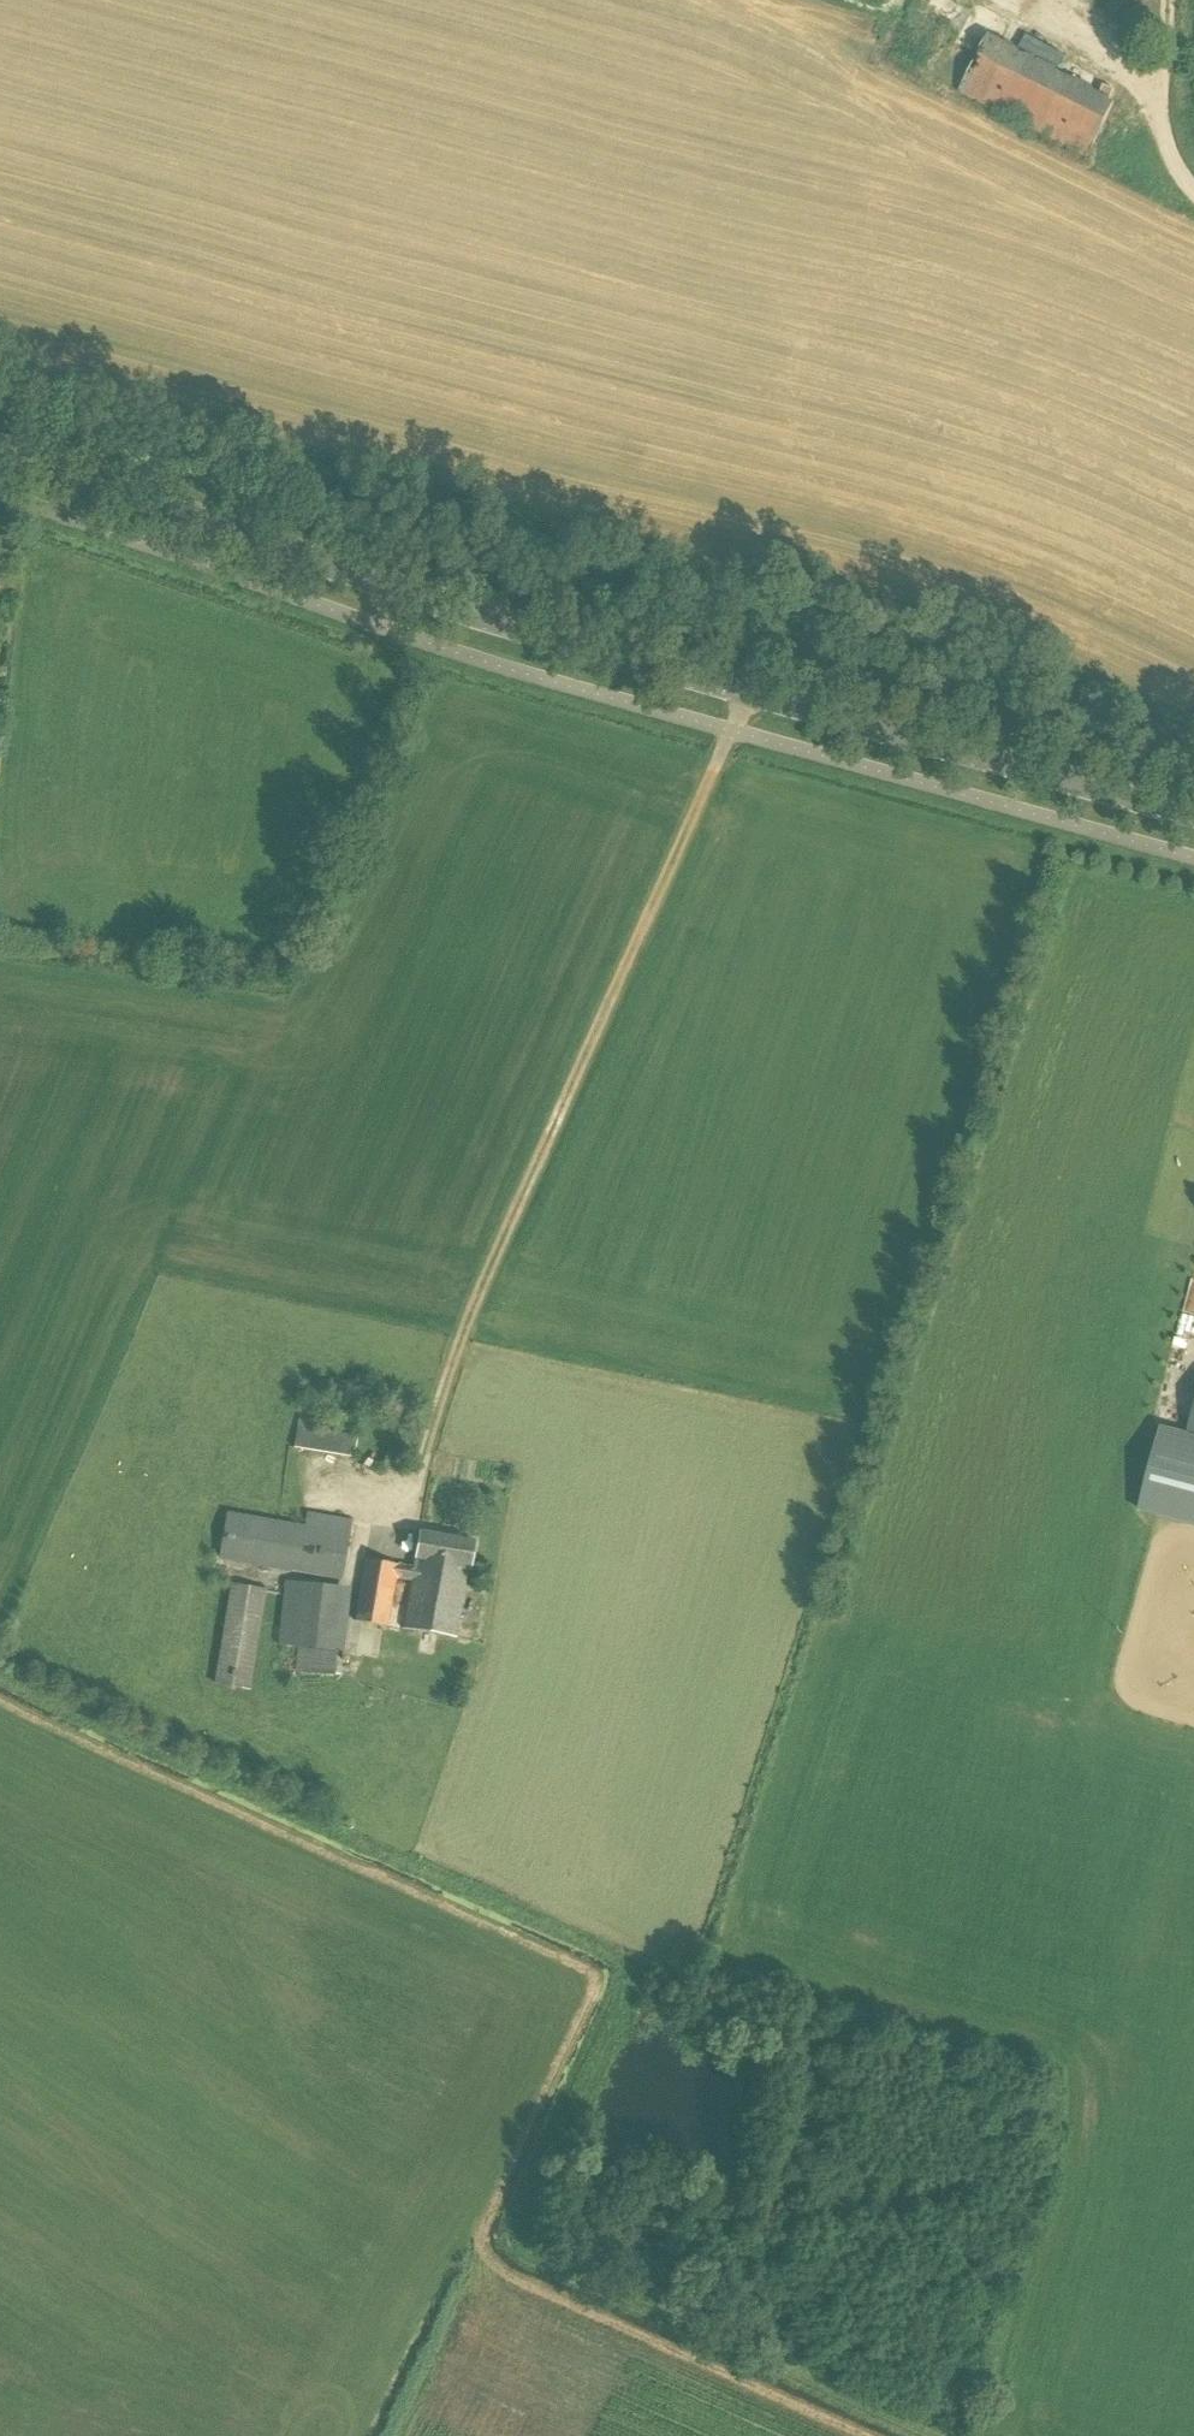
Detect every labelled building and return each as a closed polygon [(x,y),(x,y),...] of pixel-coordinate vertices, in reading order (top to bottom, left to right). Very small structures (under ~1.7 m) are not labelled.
[(944,16),(953,7),(952,3),(949,0),(943,0),(936,8),(936,12),(941,16),(944,16)] [(1087,157),(1116,99),(988,33),(958,92),(1087,157)] [(355,1458),(359,1435),(315,1429),(316,1420),(298,1417),(293,1448),(355,1458)] [(1187,1434),(1159,1426),(1158,1431),(1138,1509),(1155,1514),(1193,1524),(1193,1436),(1187,1434)] [(304,1525),(227,1511),(218,1559),(342,1580),(350,1533),(352,1520),(307,1512),(304,1525)] [(469,1569),(474,1541),(419,1532),(415,1560),(414,1566),(397,1564),(365,1560),(354,1620),(389,1627),(397,1579),(411,1581),(402,1629),(457,1639),(469,1569)] [(343,1653),(349,1587),(285,1580),(278,1645),(298,1647),(296,1671),(340,1675),(342,1653),(343,1653)] [(250,1690),(266,1589),(230,1584),(213,1685),(250,1690)]
